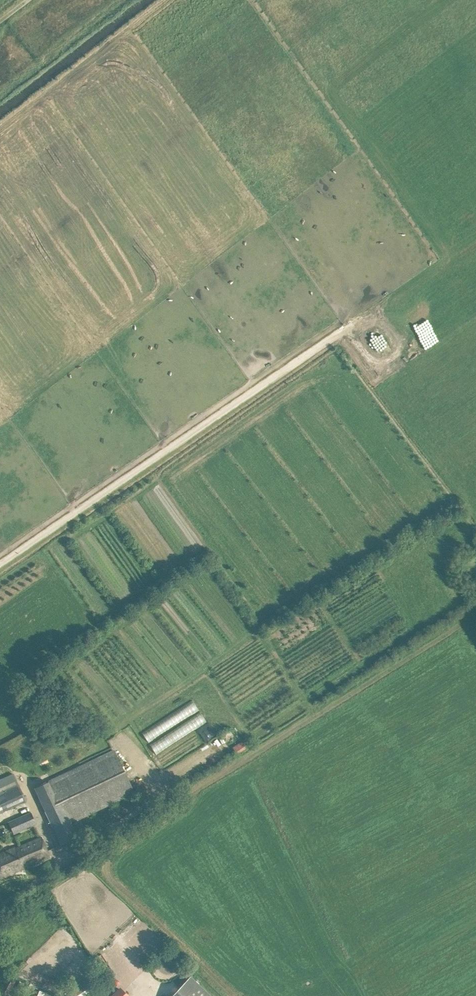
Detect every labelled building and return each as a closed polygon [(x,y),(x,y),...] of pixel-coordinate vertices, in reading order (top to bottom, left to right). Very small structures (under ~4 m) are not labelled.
[(377,335),(366,343),(374,355),(385,347),(377,335)] [(193,700),(142,731),(155,753),(207,722),(193,700)] [(233,745),(235,753),(246,749),(243,741),(233,745)] [(114,749),(34,787),(62,846),(79,838),(71,823),(134,793),(114,749)] [(0,779),(0,813),(26,800),(14,773),(0,779)] [(31,812),(8,822),(14,833),(36,824),(31,812)] [(2,877),(25,867),(26,869),(52,858),(44,838),(17,849),(16,847),(0,854),(0,871),(2,877)] [(171,995),(214,995),(192,974),(171,995)] [(0,992),(0,995),(2,995),(7,995),(16,979),(9,975),(0,992)] [(75,995),(85,995),(91,992),(85,982),(71,990),(75,995)]
